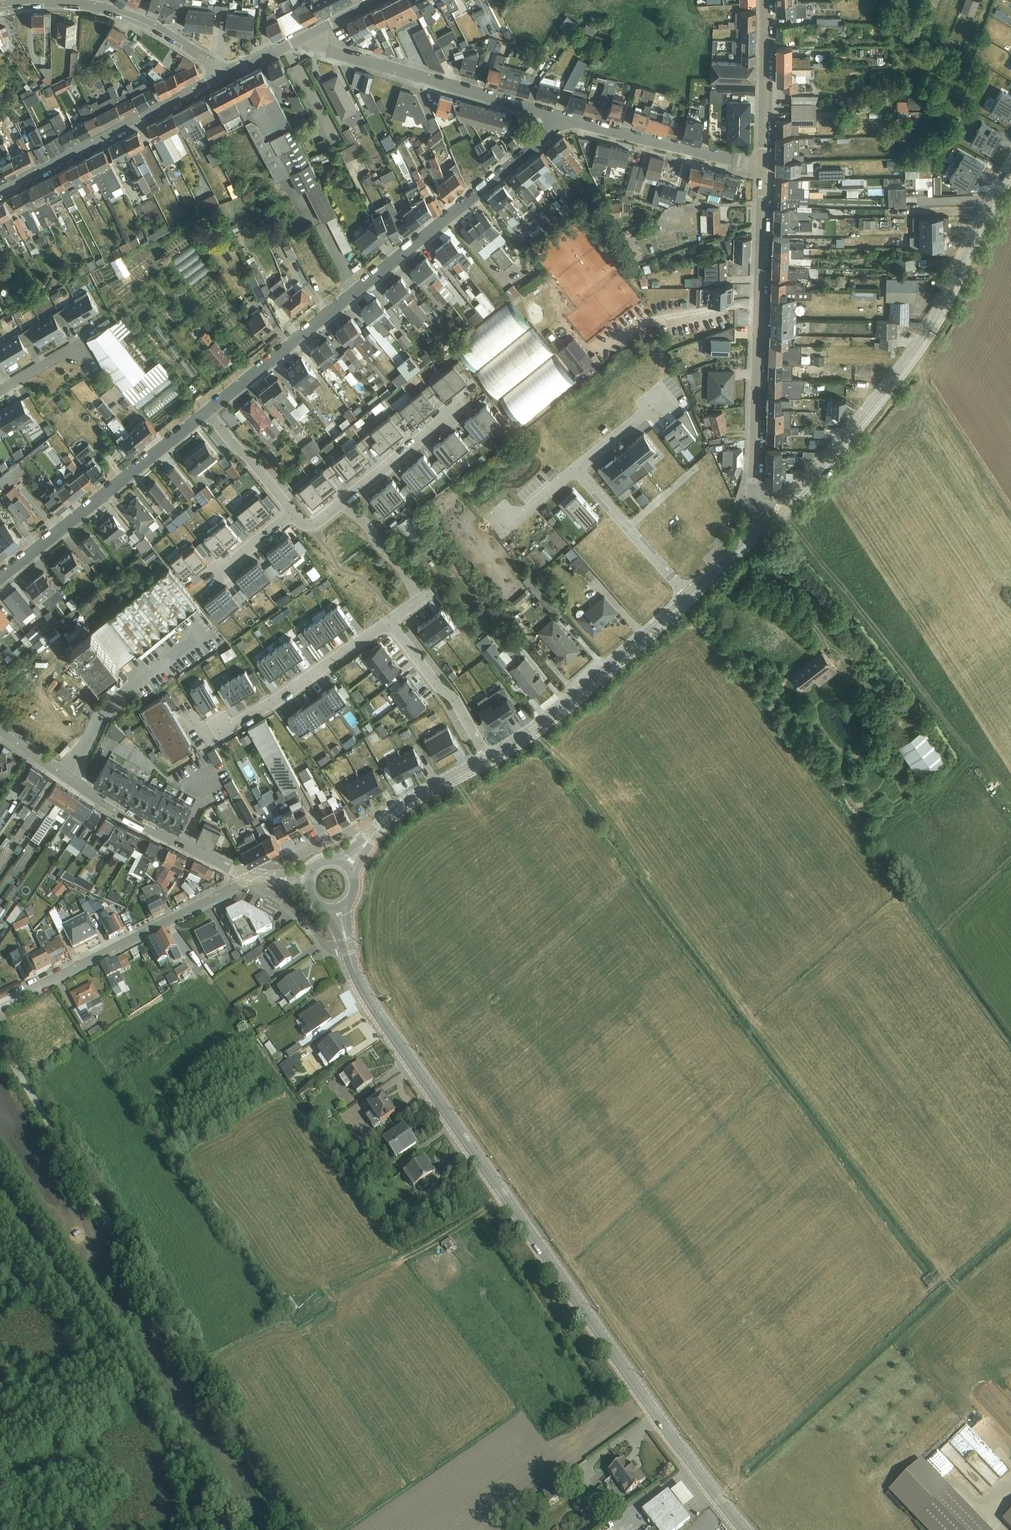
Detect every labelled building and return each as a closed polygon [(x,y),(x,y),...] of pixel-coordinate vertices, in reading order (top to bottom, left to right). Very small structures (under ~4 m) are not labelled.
[(147,10),(157,15),(164,0),(151,0),(147,10)] [(157,15),(170,21),(176,6),(182,8),(185,0),(164,0),(157,15)] [(182,8),(187,10),(185,27),(199,28),(201,4),(202,0),(185,0),(182,8)] [(286,33),(304,24),(292,0),(282,0),(280,2),(285,12),(287,11),(288,13),(278,18),(286,33)] [(304,24),(311,20),(303,2),(301,3),(300,0),(292,0),(304,24)] [(311,20),(320,15),(312,0),(306,0),(303,2),(311,20)] [(320,15),(331,10),(334,8),(336,7),(332,0),(312,0),(320,15)] [(392,28),(396,26),(397,29),(400,27),(399,24),(411,18),(413,21),(416,19),(414,16),(418,15),(410,0),(394,0),(381,6),(392,28)] [(418,15),(423,25),(428,22),(417,0),(410,0),(418,15)] [(428,22),(435,19),(430,10),(435,8),(431,0),(417,0),(428,22)] [(445,0),(437,0),(439,3),(445,14),(451,11),(446,1),(445,0)] [(464,0),(459,3),(464,12),(466,11),(467,14),(471,12),(464,0)] [(471,12),(472,14),(478,11),(475,4),(484,0),(464,0),(471,12)] [(925,7),(929,8),(934,10),(939,0),(928,0),(925,7)] [(961,11),(974,16),(979,1),(976,0),(965,0),(961,11)] [(794,2),(776,4),(777,15),(786,14),(786,17),(806,17),(806,2),(794,2)] [(201,4),(199,28),(213,30),(214,18),(220,19),(222,5),(215,4),(214,9),(208,8),(208,5),(201,4)] [(222,5),(220,19),(226,19),(225,31),(239,33),(242,9),(235,8),(234,12),(228,11),(229,5),(222,5)] [(372,11),(387,38),(395,34),(392,28),(381,6),(372,11)] [(994,14),(1009,23),(1010,21),(1010,17),(997,8),(994,14)] [(242,9),(239,33),(254,35),(256,14),(255,14),(248,13),(249,9),(242,9)] [(286,33),(278,18),(274,11),(267,15),(267,29),(273,40),(286,33)] [(364,15),(373,34),(377,32),(385,47),(390,44),(387,38),(372,11),(364,15)] [(51,12),(33,12),(33,29),(51,29),(51,12)] [(479,12),(473,15),(477,21),(482,18),(479,12)] [(736,28),(756,29),(756,13),(735,12),(735,22),(728,22),(728,24),(719,24),(719,28),(736,28)] [(373,34),(364,15),(347,24),(357,42),(373,34)] [(566,15),(560,26),(569,30),(573,23),(575,24),(585,29),(584,31),(593,36),(597,29),(578,19),(576,18),(575,19),(566,15)] [(399,24),(400,27),(413,21),(411,18),(399,24)] [(60,21),(59,40),(74,41),(75,22),(72,22),(71,21),(65,20),(63,21),(60,21)] [(0,42),(10,39),(6,25),(0,27),(0,41),(0,42)] [(124,46),(129,44),(131,40),(124,35),(126,32),(113,25),(98,50),(102,53),(106,46),(107,46),(109,43),(119,48),(124,46)] [(803,26),(777,27),(777,40),(790,40),(790,31),(803,31),(803,26)] [(440,61),(435,49),(427,33),(424,27),(412,33),(429,67),(445,72),(440,61)] [(756,29),(736,28),(735,41),(756,41),(756,29)] [(436,37),(442,34),(439,29),(433,32),(436,37)] [(442,34),(436,37),(441,46),(441,47),(451,41),(450,40),(456,37),(452,29),(442,34)] [(510,29),(503,32),(508,41),(514,38),(510,29)] [(813,34),(800,34),(800,43),(820,43),(820,33),(813,34)] [(490,36),(487,48),(493,50),(494,48),(499,50),(502,43),(496,41),(497,39),(490,36)] [(741,53),(756,54),(756,41),(735,41),(732,41),(732,53),(735,53),(741,53)] [(129,44),(124,46),(128,53),(135,49),(129,44)] [(390,44),(385,47),(384,47),(388,55),(394,52),(391,47),(390,44)] [(400,45),(394,47),(400,58),(405,56),(400,45)] [(435,49),(440,61),(447,58),(441,47),(441,46),(435,49)] [(811,68),(819,68),(819,63),(813,63),(813,65),(810,65),(810,57),(792,57),(792,49),(777,49),(777,68),(805,68),(811,68)] [(462,50),(453,52),(458,65),(461,66),(459,70),(473,74),(479,55),(477,52),(464,56),(462,50)] [(72,51),(70,74),(75,72),(77,71),(78,62),(78,52),(72,51)] [(497,87),(503,64),(506,53),(499,51),(498,54),(497,53),(493,67),(490,66),(485,83),(497,87)] [(174,72),(182,87),(202,77),(195,63),(178,53),(175,58),(180,61),(175,68),(178,70),(174,72)] [(529,65),(535,57),(530,53),(524,61),(529,65)] [(711,81),(755,82),(756,54),(741,53),(735,53),(735,62),(712,61),(711,81)] [(520,77),(516,94),(528,97),(528,95),(535,97),(538,87),(532,85),(535,76),(538,71),(534,68),(537,65),(540,60),(535,57),(529,65),(526,70),(520,77)] [(164,76),(172,91),(182,87),(174,72),(171,74),(159,62),(156,65),(149,58),(147,60),(148,61),(164,76)] [(543,68),(548,60),(544,58),(539,65),(543,68)] [(572,90),(573,90),(587,62),(579,58),(563,88),(572,90)] [(272,63),(268,66),(278,85),(284,81),(286,84),(291,81),(279,59),(272,63)] [(94,61),(79,69),(81,73),(96,65),(94,61)] [(164,76),(148,61),(143,66),(145,67),(146,66),(147,68),(148,68),(158,79),(154,81),(163,97),(172,91),(164,76)] [(503,64),(497,87),(496,89),(516,94),(520,77),(526,70),(503,64)] [(48,66),(39,66),(45,75),(42,78),(47,85),(51,82),(51,83),(51,66),(48,66)] [(211,94),(219,111),(223,118),(224,121),(228,129),(245,120),(276,181),(290,174),(299,191),(305,187),(323,221),(326,219),(344,253),(354,248),(261,68),(211,94)] [(805,68),(777,68),(777,84),(784,84),(784,93),(798,93),(798,83),(806,83),(806,75),(811,75),(811,68),(805,68)] [(381,111),(375,101),(375,99),(370,90),(374,76),(355,71),(351,86),(361,88),(360,90),(370,111),(373,109),(376,114),(381,111)] [(74,74),(54,84),(58,93),(69,87),(69,88),(78,84),(74,74)] [(338,74),(324,82),(343,119),(357,111),(338,74)] [(538,87),(535,97),(535,98),(556,104),(561,81),(544,77),(540,81),(538,87)] [(600,101),(595,117),(605,119),(609,107),(612,102),(613,96),(617,81),(606,78),(605,82),(600,101)] [(755,82),(711,81),(711,89),(733,89),(733,91),(755,92),(755,82)] [(129,90),(139,109),(150,103),(141,85),(141,84),(133,87),(131,82),(126,84),(129,90)] [(141,85),(150,103),(159,99),(152,85),(148,88),(144,82),(141,84),(141,85)] [(23,98),(33,93),(27,83),(24,84),(27,90),(20,93),(23,98)] [(112,95),(123,117),(139,109),(129,90),(123,88),(122,94),(119,95),(113,84),(108,87),(112,95)] [(591,88),(588,97),(592,98),(597,85),(593,84),(591,88)] [(51,85),(43,89),(46,96),(54,92),(51,85)] [(653,100),(655,92),(632,85),(628,99),(637,101),(639,96),(653,100)] [(573,90),(572,90),(565,107),(583,112),(586,103),(588,97),(591,88),(590,88),(586,87),(585,92),(573,90)] [(401,90),(392,116),(417,123),(428,118),(418,100),(417,101),(416,97),(413,96),(414,94),(401,90)] [(711,90),(710,103),(723,103),(724,91),(711,90)] [(33,93),(23,98),(27,106),(41,98),(37,91),(34,93),(33,93)] [(655,92),(653,100),(654,100),(653,101),(662,104),(662,102),(673,105),(675,97),(655,92)] [(1010,121),(1010,103),(1009,102),(1010,99),(1010,98),(1002,92),(990,113),(1002,120),(1003,118),(1010,123),(1010,121)] [(288,94),(287,100),(292,101),(291,107),(301,109),(304,107),(297,93),(293,95),(288,94)] [(191,104),(199,119),(213,112),(213,113),(219,111),(211,94),(206,96),(191,104)] [(91,102),(104,127),(123,117),(112,95),(99,102),(97,99),(91,102)] [(463,119),(452,99),(441,95),(439,103),(435,102),(434,111),(445,114),(447,119),(457,115),(461,123),(463,122),(462,119),(463,119)] [(905,107),(915,106),(914,95),(904,96),(905,107)] [(609,107),(605,119),(606,120),(606,119),(618,121),(623,98),(613,96),(612,102),(609,107)] [(375,101),(381,111),(387,109),(381,98),(375,101)] [(452,99),(463,119),(469,121),(473,122),(477,106),(452,99)] [(586,103),(583,112),(582,114),(595,117),(600,101),(593,99),(591,104),(586,103)] [(892,110),(903,110),(904,99),(893,99),(892,110)] [(73,125),(80,139),(104,127),(91,102),(78,109),(84,120),(78,123),(74,125),(73,125)] [(750,103),(729,103),(729,143),(749,143),(750,103)] [(173,113),(181,128),(185,137),(191,134),(193,139),(195,138),(198,144),(202,142),(208,154),(216,150),(210,140),(206,131),(199,119),(191,104),(173,113)] [(646,130),(650,111),(651,106),(645,105),(644,109),(636,107),(633,119),(635,120),(633,126),(646,130)] [(477,106),(473,122),(487,126),(491,110),(477,106)] [(491,110),(487,126),(501,130),(502,129),(504,120),(506,114),(491,110)] [(650,111),(646,130),(666,135),(671,115),(664,113),(663,114),(650,111)] [(791,119),(815,119),(816,111),(791,111),(791,119)] [(80,139),(73,125),(68,128),(60,112),(51,116),(52,120),(66,146),(80,139)] [(156,122),(175,160),(182,156),(178,147),(183,144),(176,130),(181,128),(173,113),(156,122)] [(671,115),(666,135),(681,139),(685,124),(685,122),(681,121),(680,127),(678,127),(679,123),(675,122),(676,119),(675,119),(676,115),(671,114),(671,115)] [(25,142),(36,162),(51,155),(44,141),(32,116),(29,117),(24,120),(33,137),(25,142)] [(431,135),(440,128),(435,116),(424,121),(431,135)] [(815,119),(791,119),(791,121),(776,121),(776,134),(798,134),(798,126),(817,126),(817,120),(815,119)] [(44,141),(51,155),(61,149),(66,146),(52,120),(39,126),(46,140),(44,141)] [(892,120),(885,122),(886,126),(888,130),(895,127),(892,120)] [(206,131),(210,140),(229,130),(228,129),(224,121),(211,128),(206,131)] [(367,121),(360,125),(365,134),(372,131),(367,121)] [(175,160),(156,122),(147,127),(154,141),(157,139),(170,163),(175,160)] [(979,122),(966,143),(986,156),(1000,136),(979,122)] [(464,123),(458,126),(462,135),(468,132),(464,123)] [(685,124),(681,139),(701,145),(705,130),(698,128),(699,126),(694,124),(693,126),(685,124)] [(354,143),(357,147),(360,145),(350,127),(343,130),(349,143),(353,140),(354,143)] [(440,128),(431,135),(427,137),(432,147),(438,142),(439,143),(442,140),(441,139),(444,137),(442,132),(440,128)] [(521,130),(515,135),(521,143),(527,138),(521,130)] [(7,148),(19,171),(36,162),(25,142),(19,131),(17,132),(14,133),(21,148),(17,150),(14,145),(7,148)] [(125,138),(153,193),(160,189),(139,148),(145,145),(138,132),(125,138)] [(386,132),(376,137),(382,148),(392,143),(386,132)] [(506,145),(512,141),(508,136),(503,140),(506,145)] [(555,143),(578,172),(583,168),(569,151),(573,148),(563,136),(555,143)] [(153,193),(125,138),(109,147),(117,163),(127,158),(137,176),(131,179),(139,193),(140,193),(143,199),(148,196),(148,197),(154,194),(153,193)] [(419,138),(413,141),(415,147),(421,142),(419,138)] [(471,138),(464,141),(466,147),(473,143),(471,138)] [(590,141),(579,138),(584,152),(588,154),(590,141)] [(776,162),(804,161),(804,155),(799,155),(799,144),(814,144),(813,139),(782,139),(778,139),(776,139),(776,140),(776,162)] [(499,158),(493,147),(488,150),(482,141),(476,144),(487,167),(499,158)] [(9,176),(11,175),(19,171),(7,148),(4,142),(0,144),(0,145),(5,154),(2,156),(0,157),(0,159),(9,176)] [(493,147),(499,158),(501,156),(505,154),(497,142),(491,145),(493,147)] [(357,147),(354,143),(340,150),(346,162),(361,155),(357,147)] [(578,172),(555,143),(547,150),(560,165),(563,163),(569,170),(568,171),(573,177),(578,172)] [(592,166),(589,166),(592,175),(604,174),(611,147),(598,143),(594,159),(592,166)] [(445,178),(456,192),(466,185),(456,163),(454,158),(450,150),(448,144),(446,145),(452,160),(449,162),(452,166),(447,169),(451,173),(445,178)] [(454,158),(456,163),(465,158),(460,146),(450,150),(454,158)] [(611,147),(604,174),(608,175),(610,168),(624,171),(629,151),(611,147)] [(86,159),(101,187),(105,197),(113,192),(112,190),(122,185),(104,149),(86,159)] [(327,149),(319,154),(322,159),(330,154),(327,149)] [(216,150),(208,154),(213,164),(220,160),(216,150)] [(472,165),(465,170),(473,182),(488,172),(474,150),(470,152),(472,156),(468,159),(472,165)] [(394,151),(388,154),(391,161),(398,157),(394,151)] [(956,167),(977,179),(985,166),(960,152),(952,165),(956,167)] [(435,155),(442,171),(445,168),(439,153),(435,155)] [(213,164),(208,154),(207,155),(221,183),(222,182),(229,195),(236,209),(243,205),(220,160),(213,164)] [(442,171),(435,155),(429,158),(432,166),(430,167),(436,185),(448,199),(456,192),(445,178),(442,171)] [(533,161),(553,186),(563,199),(568,195),(547,169),(550,166),(541,155),(533,161)] [(640,166),(637,177),(639,178),(644,179),(644,180),(657,184),(658,181),(664,160),(650,156),(647,168),(640,166)] [(893,158),(882,159),(883,168),(894,167),(893,158)] [(5,178),(9,176),(0,159),(0,181),(5,178)] [(77,163),(94,196),(95,198),(97,197),(94,191),(101,187),(86,159),(77,163)] [(525,167),(534,179),(543,190),(547,186),(550,189),(553,186),(533,161),(525,167)] [(804,161),(776,162),(776,174),(801,174),(801,172),(807,172),(807,161),(804,161)] [(68,168),(79,189),(82,195),(88,193),(90,198),(94,196),(77,163),(68,168)] [(637,177),(640,166),(634,164),(627,189),(634,189),(635,186),(637,177)] [(913,178),(931,177),(931,171),(932,171),(932,165),(926,165),(926,171),(905,171),(905,178),(913,178)] [(698,189),(703,169),(691,166),(687,182),(686,182),(684,190),(678,188),(674,201),(684,202),(686,193),(696,196),(698,189)] [(425,167),(420,169),(423,176),(429,173),(425,167)] [(518,173),(536,196),(541,202),(545,199),(542,196),(543,195),(532,181),(534,179),(525,167),(518,173)] [(977,179),(956,167),(949,179),(953,181),(950,186),(953,188),(957,188),(969,188),(970,185),(973,187),(977,179)] [(59,172),(71,194),(79,189),(68,168),(59,172)] [(393,169),(380,175),(384,183),(396,176),(393,169)] [(418,183),(433,212),(434,213),(442,209),(428,184),(426,185),(417,169),(411,171),(418,183)] [(703,169),(698,189),(709,192),(714,172),(703,169)] [(842,179),(845,179),(845,169),(819,169),(819,179),(842,179)] [(71,194),(59,172),(52,176),(63,197),(71,211),(78,208),(71,194)] [(714,172),(709,192),(708,198),(720,201),(722,192),(726,174),(714,172)] [(536,196),(518,173),(510,180),(527,202),(536,196)] [(726,174),(722,192),(727,193),(733,195),(737,179),(738,177),(729,175),(726,174)] [(370,175),(363,178),(366,185),(373,181),(370,175)] [(39,183),(51,203),(63,197),(52,176),(39,183)] [(913,178),(905,178),(905,184),(913,184),(913,186),(915,186),(915,189),(928,189),(928,196),(931,196),(931,177),(913,178)] [(845,179),(842,179),(842,182),(842,189),(864,189),(864,178),(845,179)] [(775,198),(788,198),(788,188),(801,188),(802,179),(775,179),(775,187),(775,198)] [(788,198),(799,197),(804,197),(808,197),(809,179),(802,179),(801,188),(788,188),(788,198)] [(658,181),(657,184),(652,203),(657,205),(660,195),(662,196),(661,200),(671,203),(675,187),(658,181)] [(503,185),(512,196),(515,193),(513,190),(507,182),(503,185)] [(29,188),(46,220),(49,218),(53,218),(57,216),(51,203),(39,183),(29,188)] [(413,205),(421,221),(424,219),(423,217),(433,212),(418,183),(406,190),(405,190),(413,205)] [(495,191),(517,219),(521,216),(517,211),(518,210),(510,199),(513,196),(512,196),(503,185),(495,191)] [(258,187),(243,194),(246,200),(260,192),(258,187)] [(22,192),(38,224),(41,222),(44,227),(49,225),(46,220),(29,188),(22,192)] [(888,197),(906,197),(906,188),(888,189),(888,197)] [(517,219),(495,191),(488,197),(503,216),(503,215),(513,227),(519,222),(517,219)] [(743,191),(738,194),(742,200),(747,197),(743,191)] [(4,201),(10,213),(18,209),(24,220),(27,219),(33,232),(37,230),(40,236),(36,238),(40,246),(48,242),(38,224),(22,192),(4,201)] [(201,210),(203,213),(220,204),(214,193),(197,202),(201,210)] [(622,204),(622,197),(606,199),(606,206),(606,208),(608,208),(610,208),(611,216),(620,215),(629,215),(628,203),(622,204)] [(775,207),(799,207),(799,197),(788,198),(775,198),(775,207)] [(906,197),(888,197),(889,206),(906,206),(906,197)] [(556,199),(553,202),(563,215),(571,208),(566,202),(562,206),(556,199)] [(386,202),(404,234),(421,221),(413,205),(403,212),(401,209),(397,211),(391,200),(386,202)] [(17,241),(19,240),(15,230),(16,230),(13,223),(15,222),(14,220),(10,213),(4,201),(0,203),(0,211),(17,241)] [(378,213),(373,216),(374,219),(384,238),(390,235),(393,242),(397,240),(404,234),(386,202),(375,208),(376,210),(378,213)] [(203,213),(189,220),(192,226),(212,216),(211,214),(222,209),(220,204),(203,213)] [(774,218),(812,218),(830,218),(830,211),(811,211),(811,208),(799,207),(775,207),(774,218)] [(702,215),(700,215),(701,231),(716,231),(716,234),(728,233),(728,223),(720,224),(719,208),(702,209),(702,215)] [(203,213),(201,210),(188,217),(189,220),(203,213)] [(4,236),(7,234),(10,240),(14,247),(18,245),(17,241),(0,211),(0,228),(4,236)] [(478,250),(500,232),(483,211),(461,229),(478,250)] [(908,215),(908,230),(914,230),(914,241),(940,241),(941,216),(908,215)] [(14,220),(15,222),(23,238),(24,238),(27,236),(18,218),(14,220)] [(812,218),(774,218),(774,232),(795,232),(795,230),(811,231),(812,218)] [(364,230),(357,236),(355,237),(363,248),(366,250),(377,241),(379,242),(384,238),(374,219),(367,224),(369,226),(364,230)] [(875,220),(865,220),(865,222),(865,228),(875,228),(875,220)] [(169,224),(148,234),(150,239),(172,229),(169,224)] [(540,224),(530,233),(534,237),(543,229),(540,224)] [(357,236),(364,230),(361,225),(353,231),(357,236)] [(647,227),(648,237),(656,237),(656,235),(661,235),(660,228),(655,228),(655,226),(647,227)] [(648,237),(647,227),(636,228),(637,238),(648,237)] [(500,232),(478,250),(485,258),(491,253),(500,246),(506,241),(500,232)] [(683,232),(676,233),(677,240),(684,240),(684,241),(688,241),(688,240),(693,239),(693,241),(695,240),(696,241),(698,240),(697,232),(688,234),(687,233),(683,234),(683,232)] [(748,234),(725,240),(728,253),(733,254),(733,260),(751,261),(752,238),(747,238),(748,234)] [(128,241),(132,249),(141,244),(137,236),(128,241)] [(443,243),(469,275),(474,271),(468,264),(461,255),(463,252),(451,237),(444,243),(443,243)] [(773,247),(804,248),(804,243),(789,242),(789,238),(773,238),(773,247)] [(260,239),(254,241),(259,251),(265,248),(260,239)] [(132,249),(128,241),(119,245),(124,253),(132,249)] [(297,256),(291,245),(290,242),(283,245),(290,260),(297,256)] [(469,275),(443,243),(443,244),(436,250),(451,268),(454,266),(464,279),(469,275)] [(192,244),(173,259),(177,264),(197,250),(192,244)] [(500,246),(491,253),(504,269),(513,262),(500,246)] [(119,247),(112,250),(115,256),(122,253),(119,247)] [(133,250),(126,253),(128,257),(139,252),(137,247),(133,250)] [(773,257),(803,258),(804,248),(773,247),(773,257)] [(254,273),(266,296),(273,293),(252,252),(245,255),(254,273)] [(274,255),(264,260),(266,265),(272,262),(273,263),(277,262),(274,255)] [(116,258),(112,260),(118,271),(126,267),(120,256),(116,258)] [(103,257),(96,260),(100,266),(106,263),(103,257)] [(419,264),(448,299),(453,295),(438,277),(440,276),(435,271),(436,270),(426,257),(419,263),(419,264)] [(772,267),(808,268),(811,267),(811,265),(811,259),(803,258),(773,257),(772,267)] [(202,258),(183,272),(187,277),(206,263),(202,258)] [(894,269),(913,270),(913,269),(916,269),(916,259),(894,259),(894,263),(884,263),(884,268),(894,268),(894,269)] [(943,259),(918,259),(918,264),(927,264),(927,269),(943,269),(943,259)] [(92,260),(83,264),(87,271),(95,267),(92,260)] [(703,278),(715,278),(727,277),(726,260),(713,260),(698,263),(699,278),(685,278),(685,286),(704,286),(703,278)] [(640,273),(647,271),(645,261),(638,263),(640,273)] [(207,264),(188,279),(192,284),(211,269),(207,264)] [(448,299),(419,264),(418,264),(411,270),(425,287),(428,285),(443,303),(448,299)] [(808,268),(772,267),(772,277),(808,278),(808,268)] [(266,296),(254,273),(247,277),(259,300),(266,296)] [(301,305),(288,288),(282,274),(271,279),(276,289),(281,301),(291,314),(296,310),(301,305)] [(646,275),(640,276),(643,289),(648,287),(646,275)] [(394,284),(424,322),(425,323),(432,318),(427,312),(424,309),(423,310),(419,304),(413,297),(416,295),(402,278),(394,283),(394,284)] [(703,278),(704,286),(715,285),(715,278),(703,278)] [(823,278),(823,286),(838,286),(838,287),(845,288),(845,279),(823,278)] [(288,288),(301,305),(312,297),(299,280),(288,288)] [(772,290),(804,291),(805,282),(772,281),(772,288),(772,290)] [(424,322),(394,284),(393,284),(386,290),(396,302),(398,301),(418,326),(424,322)] [(512,300),(518,295),(520,293),(513,285),(505,292),(510,298),(512,300)] [(697,289),(696,307),(732,302),(733,287),(733,285),(726,285),(726,286),(697,289)] [(469,286),(466,288),(472,297),(476,294),(469,286)] [(849,287),(849,296),(873,297),(873,287),(849,287)] [(59,290),(51,294),(54,300),(62,295),(59,290)] [(481,290),(475,295),(480,302),(475,306),(483,316),(494,307),(481,290)] [(771,298),(797,299),(798,299),(811,299),(811,291),(804,291),(772,290),(771,298)] [(87,291),(75,298),(76,299),(86,317),(98,310),(87,291)] [(903,302),(910,302),(916,302),(916,295),(916,292),(886,291),(886,294),(886,301),(889,301),(903,302)] [(518,295),(512,300),(515,304),(521,298),(518,295)] [(369,304),(389,328),(394,325),(388,317),(390,315),(377,298),(369,303),(369,304)] [(771,319),(796,320),(796,314),(800,314),(803,311),(803,307),(801,305),(797,305),(797,299),(771,298),(771,305),(773,305),(773,312),(771,312),(771,319)] [(61,314),(66,322),(71,319),(74,325),(86,317),(76,299),(58,310),(61,314)] [(425,299),(419,304),(423,310),(424,309),(427,312),(432,307),(425,299)] [(889,322),(897,322),(909,323),(910,302),(903,302),(889,301),(889,322)] [(389,328),(369,304),(368,304),(361,310),(371,322),(373,321),(384,335),(391,330),(389,328)] [(513,305),(458,350),(470,366),(466,369),(471,375),(476,371),(474,370),(529,325),(513,305)] [(254,315),(248,320),(261,337),(274,328),(258,307),(251,312),(254,315)] [(400,308),(396,312),(403,321),(408,317),(400,308)] [(20,309),(14,313),(17,318),(23,314),(20,309)] [(61,314),(58,310),(41,320),(51,338),(64,331),(61,326),(66,322),(61,314)] [(168,310),(164,313),(171,323),(176,320),(168,310)] [(476,311),(469,317),(474,324),(482,318),(476,311)] [(12,313),(5,317),(9,324),(15,320),(12,313)] [(112,323),(101,329),(87,339),(87,340),(88,339),(92,347),(101,363),(100,363),(101,364),(103,365),(116,382),(134,403),(170,373),(160,360),(147,370),(126,344),(139,334),(133,326),(124,315),(112,323)] [(101,329),(112,323),(110,321),(109,318),(98,324),(101,329)] [(344,324),(369,355),(375,349),(371,344),(372,343),(366,335),(364,336),(360,331),(362,330),(352,318),(344,324)] [(770,335),(795,336),(796,336),(796,332),(800,333),(803,331),(803,324),(801,323),(796,322),(796,320),(771,319),(770,335)] [(23,330),(31,343),(36,340),(39,345),(51,338),(41,320),(23,330)] [(880,338),(897,338),(897,322),(889,322),(876,322),(876,338),(880,338)] [(345,350),(355,363),(360,369),(361,368),(363,372),(367,369),(364,366),(365,365),(359,358),(363,355),(369,362),(373,359),(369,355),(344,324),(336,330),(346,343),(347,342),(352,347),(351,347),(350,346),(345,350)] [(157,325),(153,328),(164,342),(169,339),(157,325)] [(825,335),(834,334),(834,326),(824,327),(825,335)] [(706,338),(705,356),(718,357),(718,354),(730,354),(731,340),(735,340),(735,327),(706,338)] [(442,331),(435,336),(445,349),(458,338),(455,334),(453,336),(448,328),(443,332),(442,331)] [(11,350),(16,359),(29,351),(26,346),(31,343),(23,330),(6,341),(11,350)] [(366,335),(372,343),(377,339),(370,331),(366,335)] [(535,331),(479,376),(490,390),(485,394),(493,403),(499,399),(497,397),(552,352),(535,331)] [(230,360),(222,350),(216,342),(221,337),(218,333),(211,338),(206,332),(199,338),(207,347),(205,349),(221,367),(225,364),(230,360)] [(403,333),(397,337),(406,348),(411,343),(403,333)] [(770,346),(794,346),(795,336),(770,335),(770,346)] [(380,344),(394,363),(405,355),(391,336),(380,344)] [(556,356),(501,401),(521,426),(576,380),(579,384),(600,367),(598,365),(602,362),(595,353),(591,356),(575,337),(558,351),(576,373),(573,376),(556,356)] [(319,344),(344,376),(348,373),(345,369),(349,366),(350,366),(355,363),(345,350),(340,354),(341,356),(340,357),(335,352),(337,350),(327,338),(319,344)] [(897,338),(880,338),(880,343),(874,343),(874,349),(896,349),(897,338)] [(1,361),(4,366),(16,359),(11,350),(6,341),(0,344),(0,361),(1,361)] [(172,344),(168,347),(176,358),(180,354),(172,344)] [(344,376),(319,344),(311,350),(326,368),(330,365),(341,378),(344,376)] [(230,360),(225,364),(228,366),(238,358),(227,345),(222,350),(230,360)] [(769,364),(782,364),(783,359),(787,359),(789,361),(789,364),(798,364),(799,358),(801,358),(801,347),(794,346),(770,346),(769,364)] [(426,352),(421,356),(425,362),(431,357),(426,352)] [(402,371),(408,378),(420,367),(410,355),(397,365),(402,371)] [(814,365),(824,365),(824,357),(813,357),(813,365),(814,365)] [(295,364),(309,382),(318,376),(307,363),(307,364),(302,358),(295,364)] [(183,359),(179,362),(190,377),(194,374),(183,359)] [(457,389),(457,390),(468,381),(460,372),(465,368),(459,360),(443,373),(457,389)] [(683,360),(675,364),(679,374),(680,374),(682,372),(687,370),(683,360)] [(309,382),(295,364),(286,370),(301,389),(309,383),(309,382)] [(769,380),(782,380),(782,375),(782,364),(769,364),(769,380)] [(698,369),(686,375),(689,380),(701,375),(698,369)] [(408,378),(402,371),(393,378),(398,385),(408,378)] [(708,371),(707,401),(733,402),(734,372),(708,371)] [(428,386),(434,393),(438,390),(446,399),(457,390),(457,389),(443,373),(428,386)] [(269,384),(298,419),(310,409),(303,401),(300,404),(290,391),(289,389),(285,383),(283,384),(278,377),(269,384)] [(354,379),(349,383),(355,391),(360,386),(354,379)] [(786,398),(801,398),(802,391),(804,391),(804,381),(787,380),(782,380),(769,380),(768,398),(786,398)] [(298,419),(269,384),(260,391),(270,403),(273,401),(292,422),(290,424),(297,432),(304,426),(299,420),(298,419)] [(377,395),(385,389),(383,386),(375,392),(377,395)] [(422,410),(426,415),(437,407),(429,397),(434,393),(428,386),(412,398),(422,410)] [(380,395),(382,398),(391,391),(388,388),(379,395),(380,395)] [(367,405),(375,396),(371,392),(362,401),(367,405)] [(382,398),(380,395),(370,403),(372,406),(382,398)] [(64,396),(57,402),(64,412),(72,406),(64,396)] [(101,397),(93,403),(98,410),(100,408),(107,417),(113,412),(101,397)] [(240,408),(248,417),(258,430),(263,426),(272,437),(281,430),(280,429),(283,427),(274,416),(271,419),(253,397),(240,408)] [(395,412),(401,419),(406,416),(414,425),(426,415),(422,410),(412,398),(395,412)] [(768,412),(781,412),(782,405),(788,405),(788,412),(791,412),(807,413),(807,406),(811,406),(811,399),(810,399),(801,398),(786,398),(768,398),(768,412)] [(9,407),(19,424),(22,429),(28,425),(27,424),(34,420),(22,399),(9,407)] [(126,399),(121,404),(124,408),(130,404),(126,399)] [(827,399),(826,424),(837,424),(838,422),(838,414),(846,405),(846,400),(844,400),(827,399)] [(173,401),(158,412),(163,419),(178,408),(173,401)] [(476,413),(490,432),(505,419),(506,419),(499,410),(494,414),(487,404),(476,413)] [(359,406),(354,410),(358,416),(363,411),(359,406)] [(2,435),(19,424),(9,407),(0,412),(0,432),(2,435)] [(248,417),(240,408),(236,411),(235,412),(242,421),(243,420),(248,417)] [(332,422),(325,428),(333,438),(344,429),(353,422),(356,419),(358,418),(350,408),(343,413),(346,417),(338,424),(334,420),(332,423),(332,422)] [(687,411),(663,430),(668,435),(667,436),(673,444),(694,427),(687,411)] [(227,412),(223,415),(229,423),(233,420),(227,412)] [(395,412),(379,426),(392,442),(399,437),(404,433),(397,423),(401,419),(395,412)] [(723,412),(703,417),(706,426),(712,424),(714,434),(727,431),(723,412)] [(767,428),(791,429),(791,423),(791,412),(788,412),(781,412),(768,412),(767,428)] [(468,435),(474,442),(475,444),(490,432),(476,413),(465,422),(472,432),(468,435)] [(140,445),(129,431),(116,415),(108,422),(118,435),(116,437),(128,450),(131,448),(133,451),(140,445)] [(129,431),(140,445),(157,432),(146,418),(129,431)] [(50,425),(44,430),(48,435),(55,431),(54,430),(50,425)] [(392,442),(379,426),(362,439),(368,446),(372,443),(380,452),(392,442)] [(26,433),(29,438),(39,433),(37,428),(26,433)] [(791,429),(767,428),(767,442),(782,443),(782,441),(786,441),(786,434),(798,435),(798,429),(791,429)] [(450,434),(444,439),(458,456),(474,442),(468,435),(463,439),(458,432),(455,430),(453,432),(450,434)] [(814,430),(813,438),(824,438),(824,430),(817,430),(814,430)] [(644,433),(628,446),(641,462),(657,449),(644,433)] [(313,437),(300,448),(308,458),(321,447),(313,437)] [(436,461),(443,468),(458,456),(444,439),(433,447),(441,457),(436,461)] [(47,441),(40,446),(44,452),(51,447),(47,441)] [(195,450),(206,464),(216,456),(217,456),(205,442),(204,442),(199,445),(200,446),(195,450)] [(89,444),(76,455),(97,480),(103,475),(101,472),(104,470),(92,456),(96,453),(89,444)] [(721,444),(710,446),(712,452),(718,451),(718,465),(723,466),(722,469),(728,469),(728,475),(737,478),(741,466),(742,451),(725,450),(725,444),(721,444)] [(266,445),(263,447),(272,459),(276,456),(266,445)] [(21,448),(13,452),(17,459),(24,454),(21,448)] [(206,464),(195,450),(189,455),(188,454),(184,458),(185,458),(184,459),(195,474),(197,473),(199,475),(208,467),(206,464)] [(766,462),(804,464),(805,458),(803,458),(787,458),(782,458),(782,451),(767,451),(766,462)] [(29,453),(23,458),(26,462),(32,457),(29,453)] [(71,469),(87,488),(95,482),(85,469),(82,472),(68,455),(67,454),(62,458),(71,469)] [(225,469),(231,464),(224,455),(218,460),(225,469)] [(413,464),(427,481),(443,468),(436,461),(434,462),(432,464),(424,455),(413,464)] [(206,464),(208,467),(218,460),(216,456),(206,464)] [(619,483),(624,490),(636,481),(619,461),(616,456),(598,470),(613,488),(619,483)] [(2,485),(8,481),(10,484),(25,472),(18,462),(0,476),(0,483),(0,484),(2,485)] [(766,473),(786,474),(786,469),(804,469),(804,464),(766,462),(766,473)] [(231,464),(225,469),(234,480),(240,474),(232,464),(231,464)] [(408,468),(402,473),(404,475),(410,482),(405,486),(411,493),(411,494),(427,481),(413,464),(408,468)] [(174,467),(165,474),(185,499),(194,492),(174,467)] [(57,488),(69,503),(87,488),(71,469),(64,475),(68,480),(57,488)] [(786,474),(766,473),(766,485),(774,485),(774,487),(779,487),(780,485),(781,485),(781,479),(793,480),(793,474),(786,474)] [(69,503),(57,488),(50,479),(46,482),(49,486),(42,492),(57,512),(69,503)] [(382,489),(395,505),(411,493),(405,486),(400,490),(393,480),(382,489)] [(156,482),(146,489),(165,513),(175,506),(165,494),(166,494),(156,482)] [(619,483),(613,488),(618,495),(624,490),(619,483)] [(12,498),(31,522),(37,518),(30,509),(31,508),(27,503),(28,502),(15,485),(7,492),(12,498)] [(200,490),(209,500),(215,495),(206,485),(200,490)] [(235,536),(275,509),(261,489),(231,509),(235,515),(225,522),(235,536)] [(395,505),(382,489),(371,498),(378,507),(374,511),(379,518),(393,507),(395,505)] [(209,500),(200,490),(194,494),(203,505),(209,500)] [(574,490),(559,503),(583,531),(597,518),(590,510),(591,509),(574,490)] [(643,493),(637,498),(643,505),(649,501),(643,493)] [(134,532),(148,550),(151,547),(152,546),(140,530),(141,529),(144,533),(151,527),(153,530),(160,525),(137,497),(130,502),(132,504),(124,510),(137,526),(133,530),(134,532)] [(31,522),(12,498),(7,502),(13,510),(11,512),(17,519),(19,517),(21,520),(23,518),(28,524),(31,522)] [(400,514),(408,509),(404,503),(397,508),(400,514)] [(185,509),(190,516),(195,512),(190,505),(185,509)] [(190,516),(185,509),(173,519),(170,515),(163,521),(171,531),(190,516)] [(417,509),(412,513),(421,524),(426,520),(417,509)] [(411,514),(396,525),(411,546),(426,534),(411,514)] [(113,516),(99,527),(116,548),(124,542),(119,536),(125,531),(113,516)] [(196,534),(212,556),(236,538),(220,517),(196,534)] [(10,551),(20,542),(5,522),(0,526),(0,530),(3,534),(0,536),(0,539),(10,551)] [(148,550),(134,532),(129,536),(136,544),(135,544),(143,554),(148,550)] [(90,535),(81,542),(94,559),(99,556),(101,559),(106,555),(90,535)] [(292,561),(302,553),(288,535),(278,544),(292,561)] [(10,551),(0,539),(0,559),(10,551)] [(203,559),(207,555),(196,540),(191,544),(203,559)] [(189,542),(167,559),(182,579),(204,562),(189,542)] [(278,544),(267,552),(274,561),(269,565),(276,574),(292,561),(278,544)] [(571,549),(565,554),(572,561),(569,564),(573,569),(577,566),(584,574),(589,569),(571,549)] [(61,558),(53,565),(65,581),(84,566),(73,551),(63,559),(61,558)] [(302,553),(292,561),(296,566),(305,558),(302,553)] [(247,569),(260,586),(276,574),(269,565),(264,569),(257,560),(247,569)] [(310,563),(302,569),(308,578),(316,573),(310,563)] [(169,568),(108,617),(109,618),(92,632),(88,626),(84,626),(83,626),(79,621),(75,624),(78,628),(66,637),(73,645),(68,650),(96,685),(111,673),(113,675),(122,669),(120,666),(137,652),(141,658),(176,630),(172,624),(198,604),(193,598),(188,591),(169,568)] [(260,586),(247,569),(236,577),(243,586),(238,591),(244,599),(260,586)] [(100,575),(106,584),(112,580),(105,571),(100,575)] [(44,572),(35,578),(57,605),(64,599),(59,592),(59,591),(44,572)] [(106,584),(100,575),(93,580),(100,589),(106,584)] [(35,578),(27,585),(40,601),(42,599),(51,610),(57,605),(35,578)] [(316,587),(325,582),(322,578),(314,583),(316,587)] [(298,579),(286,587),(291,593),(303,585),(298,579)] [(215,594),(229,612),(244,599),(238,591),(233,594),(226,585),(215,594)] [(16,589),(7,596),(9,599),(7,601),(22,619),(23,619),(26,624),(41,612),(36,606),(32,609),(16,589)] [(283,589),(272,598),(277,605),(289,596),(283,589)] [(84,591),(78,595),(82,599),(87,595),(84,591)] [(526,591),(513,602),(516,606),(529,596),(526,591)] [(229,612),(215,594),(205,602),(219,620),(229,612)] [(576,612),(576,615),(577,617),(593,636),(601,629),(600,628),(618,612),(604,596),(585,612),(583,611),(582,610),(580,609),(578,610),(576,612)] [(72,598),(66,603),(72,611),(78,606),(72,598)] [(328,613),(340,630),(350,623),(338,606),(328,613)] [(266,615),(270,621),(280,615),(276,609),(266,615)] [(2,636),(8,631),(9,632),(14,628),(0,610),(0,633),(2,636)] [(49,610),(44,614),(48,620),(53,626),(58,622),(49,610)] [(429,619),(442,636),(454,626),(442,610),(429,619)] [(315,622),(327,639),(339,631),(340,630),(328,613),(315,622)] [(26,634),(33,642),(53,626),(48,620),(43,619),(41,623),(40,623),(26,634)] [(442,636),(429,619),(418,628),(431,645),(442,636)] [(552,619),(538,632),(557,655),(554,658),(560,665),(565,661),(566,662),(574,655),(572,654),(578,649),(552,619)] [(304,629),(313,642),(317,647),(327,639),(315,622),(304,629)] [(61,635),(55,627),(45,635),(44,634),(39,638),(40,639),(31,646),(37,654),(61,635)] [(313,642),(304,629),(298,634),(306,647),(313,642)] [(13,651),(17,655),(33,642),(26,634),(21,638),(24,642),(13,651)] [(486,636),(476,644),(490,661),(491,660),(500,671),(507,665),(499,654),(500,653),(486,636)] [(281,646),(293,663),(304,656),(291,639),(281,646)] [(215,652),(221,661),(232,653),(227,645),(215,652)] [(268,655),(281,672),(293,663),(281,646),(268,655)] [(374,670),(390,658),(381,646),(364,659),(373,671),(374,670)] [(17,655),(13,651),(8,647),(4,650),(13,658),(17,655)] [(821,652),(791,676),(802,690),(815,680),(820,686),(837,672),(821,652)] [(281,672),(268,655),(258,662),(270,680),(281,672)] [(390,658),(374,670),(383,682),(384,681),(394,674),(400,670),(390,658)] [(524,658),(510,669),(533,698),(547,686),(524,658)] [(234,679),(244,696),(256,689),(246,672),(234,679)] [(394,674),(384,681),(388,686),(397,679),(394,674)] [(46,688),(53,681),(50,678),(43,685),(46,688)] [(186,687),(199,711),(214,704),(201,679),(186,687)] [(244,696),(234,679),(222,686),(232,703),(244,696)] [(392,692),(402,684),(398,680),(388,687),(392,692)] [(402,684),(392,692),(401,704),(416,692),(407,680),(402,684)] [(57,691),(68,700),(73,693),(62,684),(57,691)] [(324,693),(336,709),(347,701),(345,699),(338,689),(335,685),(324,693)] [(338,689),(345,699),(350,695),(343,685),(338,689)] [(353,687),(348,690),(354,699),(359,696),(353,687)] [(487,697),(503,719),(516,710),(501,688),(487,697)] [(416,692),(401,704),(399,705),(409,718),(426,705),(416,692)] [(164,701),(166,700),(167,699),(173,710),(175,709),(177,708),(168,693),(142,709),(146,715),(144,716),(148,722),(149,721),(153,728),(151,729),(156,736),(157,734),(162,741),(159,742),(167,755),(169,754),(173,760),(192,749),(189,743),(164,701)] [(312,702),(323,718),(336,709),(324,693),(312,702)] [(47,694),(44,698),(54,706),(57,702),(47,694)] [(75,695),(66,707),(75,714),(84,702),(75,695)] [(486,696),(477,702),(482,709),(479,712),(483,718),(481,719),(484,723),(489,729),(498,723),(503,719),(487,697),(486,696)] [(164,701),(189,743),(191,742),(172,710),(166,700),(164,701)] [(300,710),(311,726),(323,718),(312,702),(300,710)] [(370,703),(365,707),(370,713),(375,709),(370,703)] [(291,722),(298,732),(300,735),(311,726),(300,710),(288,718),(291,722)] [(293,808),(302,831),(314,825),(294,788),(301,785),(266,719),(248,729),(281,788),(293,808)] [(377,735),(383,731),(377,721),(371,725),(377,735)] [(112,722),(106,734),(118,740),(120,742),(126,735),(112,722)] [(298,732),(291,722),(286,726),(293,735),(298,732)] [(130,727),(126,729),(130,737),(134,735),(130,727)] [(400,738),(407,734),(403,727),(396,731),(400,738)] [(447,727),(424,740),(435,758),(436,761),(443,757),(459,748),(447,727)] [(367,743),(375,738),(370,730),(362,735),(367,743)] [(924,730),(898,749),(921,780),(946,762),(924,730)] [(249,734),(240,739),(244,746),(252,741),(249,734)] [(338,741),(342,747),(352,740),(348,735),(338,741)] [(58,756),(66,747),(62,744),(54,752),(58,756)] [(337,745),(332,748),(335,754),(341,750),(337,745)] [(7,772),(11,774),(14,769),(14,766),(17,761),(12,758),(11,752),(4,747),(0,753),(0,782),(7,772)] [(215,749),(207,753),(215,766),(222,762),(215,749)] [(400,756),(411,775),(424,768),(414,749),(400,756)] [(154,750),(149,752),(154,760),(158,758),(154,750)] [(323,752),(312,759),(316,765),(327,758),(323,752)] [(388,765),(394,776),(398,782),(411,775),(400,756),(387,763),(388,765)] [(108,760),(94,784),(110,793),(122,800),(121,801),(150,817),(150,816),(178,832),(192,807),(108,760)] [(394,776),(388,765),(383,768),(389,779),(394,776)] [(26,782),(18,794),(24,798),(42,773),(32,766),(22,780),(26,782)] [(342,826),(322,788),(320,789),(313,777),(313,776),(308,767),(299,773),(311,795),(316,792),(321,802),(318,804),(324,814),(322,815),(331,831),(342,826)] [(359,778),(370,797),(384,790),(373,770),(359,778)] [(25,819),(33,808),(52,780),(44,775),(37,786),(39,787),(36,793),(35,792),(29,800),(28,799),(18,814),(25,819)] [(370,797),(359,778),(345,786),(356,805),(370,797)] [(232,796),(239,792),(232,779),(224,783),(232,796)] [(33,808),(25,819),(15,836),(20,840),(36,814),(44,819),(65,789),(56,783),(38,811),(33,808)] [(257,786),(252,789),(258,800),(263,797),(257,786)] [(322,788),(342,826),(356,819),(346,804),(343,806),(340,802),(338,803),(332,793),(330,794),(329,792),(329,791),(326,786),(322,788)] [(293,808),(281,788),(276,791),(279,797),(275,799),(279,808),(282,814),(292,836),(302,831),(293,808)] [(63,823),(80,799),(65,789),(44,819),(32,839),(39,844),(55,818),(63,823)] [(239,792),(232,796),(231,797),(234,803),(233,803),(245,824),(251,821),(254,819),(239,792)] [(0,801),(0,810),(2,811),(8,802),(2,798),(0,801)] [(80,799),(63,823),(60,829),(73,838),(88,816),(93,808),(80,799)] [(223,801),(216,805),(219,812),(227,808),(223,801)] [(259,803),(254,806),(259,815),(264,812),(259,803)] [(88,816),(73,838),(66,848),(76,855),(77,856),(81,850),(87,841),(82,838),(90,825),(93,827),(101,813),(93,808),(88,816)] [(292,836),(282,814),(274,818),(273,825),(272,826),(281,841),(286,839),(286,840),(291,837),(291,836),(292,836)] [(87,841),(81,850),(86,853),(87,852),(93,856),(98,848),(115,823),(106,817),(97,831),(101,833),(93,845),(87,841)] [(254,819),(251,821),(262,840),(271,855),(280,851),(265,822),(262,824),(257,817),(254,819)] [(115,823),(98,848),(112,856),(114,852),(127,829),(115,823)] [(205,823),(196,841),(212,849),(221,831),(205,823)] [(127,829),(114,852),(126,859),(129,853),(140,835),(127,829)] [(140,835),(129,853),(137,858),(128,872),(138,877),(136,880),(140,882),(160,845),(140,835)] [(246,842),(238,846),(242,854),(242,853),(244,857),(244,858),(246,862),(247,862),(249,866),(248,866),(249,867),(265,859),(271,855),(262,840),(257,844),(252,835),(244,839),(246,842)] [(18,844),(13,851),(18,854),(23,848),(18,844)] [(156,882),(161,887),(177,853),(169,849),(161,868),(162,869),(156,882)] [(161,887),(163,892),(164,891),(169,885),(170,883),(173,884),(187,858),(177,853),(161,887)] [(189,871),(187,877),(199,883),(202,877),(203,878),(204,877),(210,880),(214,872),(208,869),(194,862),(189,871)] [(52,869),(48,874),(54,877),(56,873),(58,873),(60,869),(55,866),(52,869)] [(73,885),(77,879),(66,873),(66,874),(62,880),(73,885)] [(77,879),(73,885),(92,894),(94,890),(95,886),(78,878),(77,879)] [(146,903),(152,917),(164,910),(162,905),(157,895),(163,892),(161,887),(156,882),(142,890),(145,895),(148,902),(146,903)] [(186,895),(190,891),(181,882),(177,887),(186,895)] [(12,885),(3,899),(10,904),(19,890),(12,885)] [(60,886),(53,893),(57,898),(65,891),(60,886)] [(94,890),(92,894),(101,898),(103,892),(96,889),(96,891),(94,890)] [(157,895),(162,905),(168,901),(163,892),(157,895)] [(110,893),(107,899),(119,905),(122,899),(110,893)] [(148,902),(145,895),(140,897),(145,909),(150,918),(152,917),(146,903),(148,902)] [(74,919),(85,941),(97,935),(96,932),(96,931),(90,918),(95,915),(88,902),(87,903),(84,897),(78,900),(85,914),(74,919)] [(227,914),(237,909),(231,897),(221,902),(227,914)] [(88,902),(95,915),(101,928),(103,926),(109,938),(117,934),(113,925),(104,908),(101,901),(99,901),(97,903),(92,900),(88,902)] [(113,925),(117,934),(125,930),(113,905),(110,906),(101,901),(104,908),(113,925)] [(18,905),(7,921),(14,926),(23,912),(25,909),(18,905)] [(32,906),(24,910),(29,918),(36,914),(32,906)] [(227,914),(242,945),(258,937),(257,936),(272,928),(267,919),(250,910),(243,906),(237,909),(227,914)] [(85,941),(74,919),(63,924),(55,908),(49,914),(58,932),(63,929),(71,944),(73,947),(85,941)] [(14,926),(13,927),(15,931),(29,924),(23,912),(14,926)] [(127,913),(121,916),(126,924),(132,921),(127,913)] [(214,925),(196,934),(208,957),(226,948),(214,925)] [(161,945),(165,953),(170,950),(175,959),(181,956),(168,930),(157,936),(161,945)] [(46,945),(49,943),(44,932),(36,936),(43,951),(48,949),(46,945)] [(291,941),(297,945),(304,937),(298,932),(291,941)] [(161,945),(157,936),(147,941),(158,962),(167,958),(165,953),(161,945)] [(48,949),(43,951),(51,967),(62,962),(60,959),(64,957),(56,940),(49,943),(46,945),(48,949)] [(268,950),(265,952),(275,967),(276,966),(277,969),(291,959),(279,942),(268,950)] [(265,952),(268,950),(264,944),(243,958),(247,964),(265,952)] [(138,946),(130,950),(133,955),(140,951),(138,946)] [(25,949),(24,949),(37,974),(47,970),(51,967),(43,951),(39,953),(36,948),(31,950),(29,947),(25,949)] [(37,974),(24,949),(10,957),(16,968),(18,967),(25,981),(37,974)] [(236,950),(231,953),(236,961),(241,959),(236,950)] [(117,959),(122,970),(124,969),(130,966),(125,955),(119,958),(117,959)] [(167,958),(158,962),(161,967),(169,963),(171,962),(168,957),(167,958)] [(122,970),(117,959),(111,962),(110,960),(101,965),(116,995),(122,992),(118,984),(123,981),(119,972),(122,970)] [(186,964),(174,970),(177,975),(189,969),(186,964)] [(265,970),(255,976),(262,987),(272,980),(265,970)] [(174,972),(166,975),(170,984),(178,981),(176,976),(174,972)] [(300,973),(278,987),(289,1004),(311,989),(300,973)] [(118,984),(122,992),(128,989),(124,981),(123,981),(118,984)] [(92,982),(70,993),(78,1007),(72,1010),(80,1026),(92,1019),(87,1010),(103,1002),(99,995),(92,982)] [(257,991),(248,997),(252,1001),(257,997),(257,991)] [(136,1000),(130,1002),(133,1009),(139,1006),(136,1000)] [(320,1003),(299,1017),(305,1026),(301,1029),(306,1036),(331,1019),(324,1010),(325,1009),(325,1010),(320,1003)] [(265,1024),(257,1030),(260,1034),(268,1028),(265,1024)] [(98,1025),(88,1032),(92,1037),(102,1030),(98,1025)] [(335,1036),(317,1049),(321,1054),(318,1056),(325,1066),(328,1064),(329,1066),(347,1053),(347,1052),(352,1049),(344,1039),(339,1042),(335,1036)] [(269,1040),(264,1043),(272,1054),(277,1050),(269,1040)] [(289,1057),(297,1051),(302,1048),(299,1043),(286,1052),(289,1057)] [(297,1051),(289,1057),(279,1064),(280,1065),(284,1071),(300,1060),(300,1054),(298,1053),(297,1051)] [(361,1062),(340,1077),(346,1087),(351,1084),(357,1092),(373,1080),(361,1062)] [(372,1111),(366,1115),(373,1126),(395,1112),(382,1094),(367,1104),(372,1111)] [(404,1125),(383,1139),(396,1157),(416,1143),(404,1125)] [(425,1156),(403,1171),(413,1186),(417,1184),(420,1189),(431,1182),(427,1176),(435,1170),(425,1156)] [(451,1236),(442,1242),(448,1250),(456,1244),(451,1236)] [(931,1272),(922,1280),(929,1288),(941,1277),(934,1270),(931,1272)] [(290,1296),(284,1301),(292,1312),(299,1307),(290,1296)] [(997,1460),(1006,1453),(975,1416),(934,1451),(972,1496),(1005,1469),(997,1460)] [(624,1458),(608,1470),(612,1476),(626,1494),(645,1479),(638,1470),(635,1472),(624,1458)] [(889,1491),(926,1529),(989,1529),(922,1459),(889,1491)] [(578,1465),(542,1491),(544,1493),(543,1493),(549,1501),(577,1481),(576,1480),(585,1474),(578,1465)] [(612,1476),(608,1470),(597,1472),(602,1484),(612,1476)] [(642,1512),(655,1528),(653,1529),(678,1529),(690,1521),(668,1492),(642,1512)] [(1002,1521),(1010,1529),(1010,1512),(1002,1521)] [(638,1525),(632,1519),(622,1529),(633,1529),(638,1525)]
